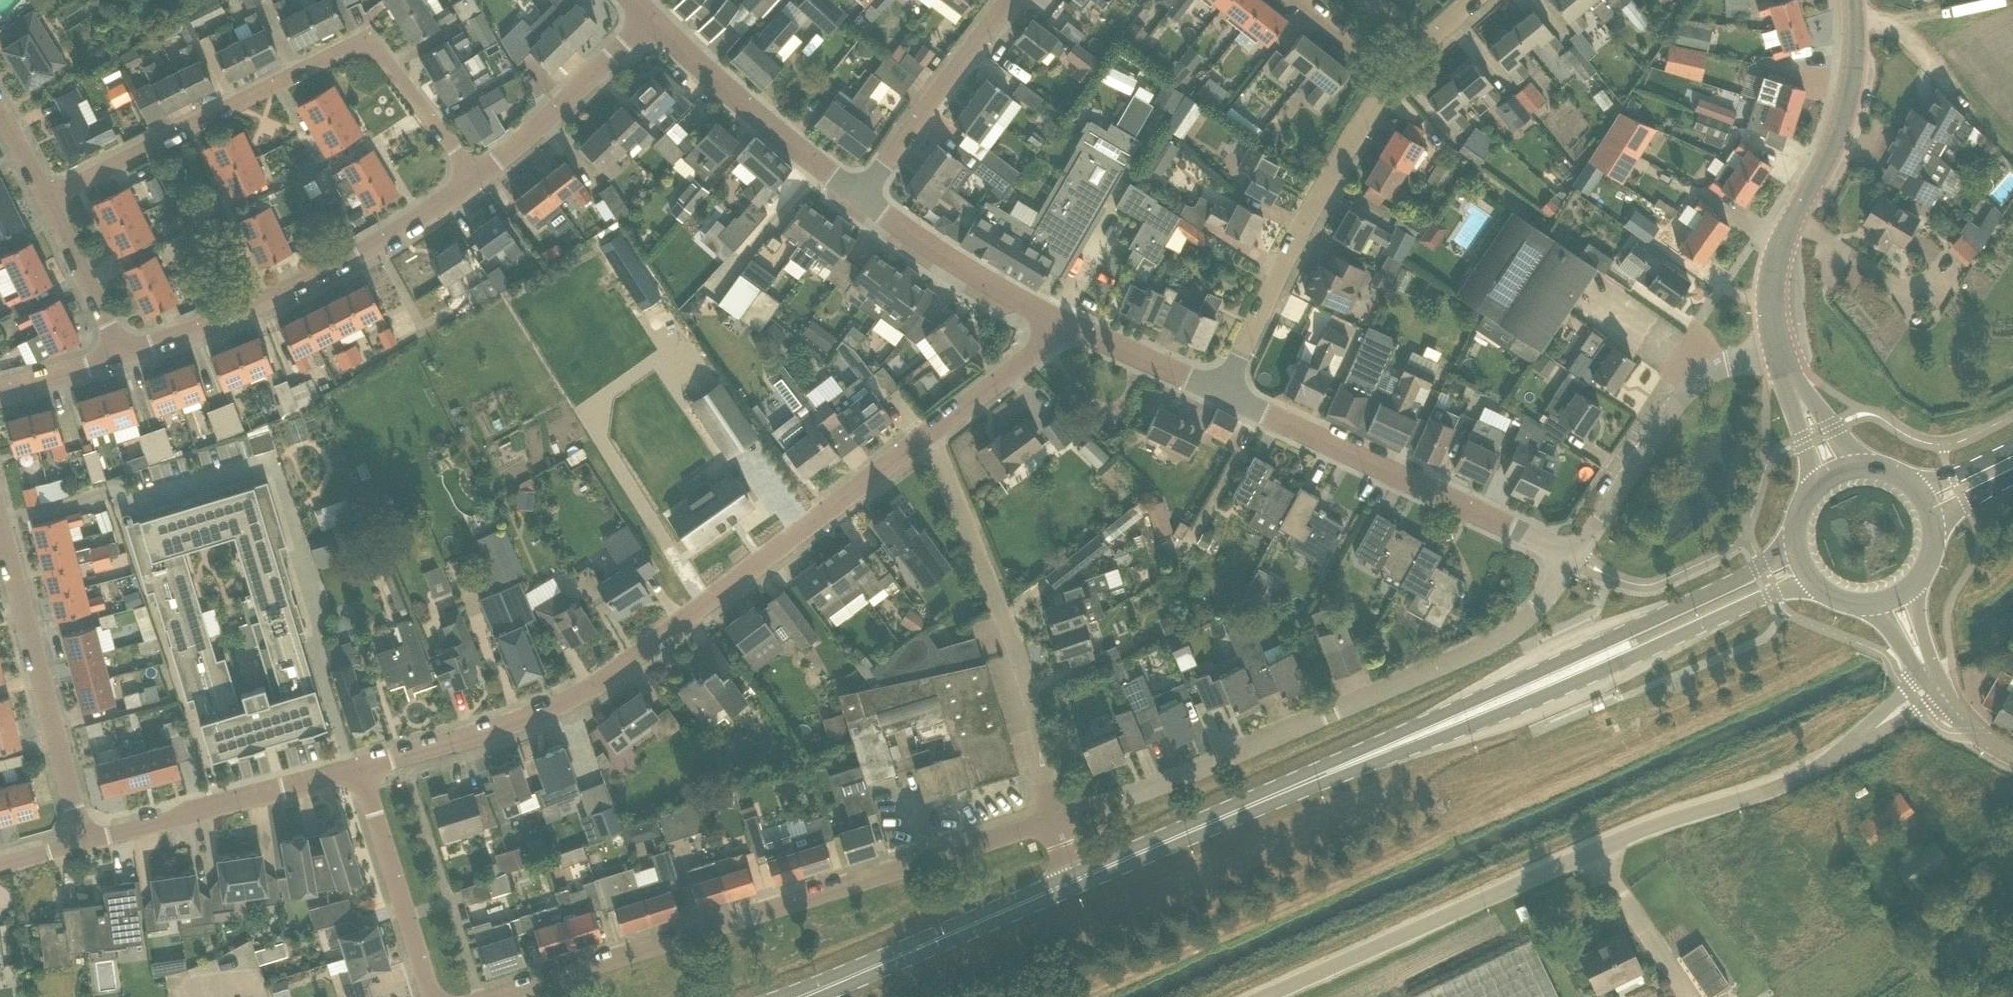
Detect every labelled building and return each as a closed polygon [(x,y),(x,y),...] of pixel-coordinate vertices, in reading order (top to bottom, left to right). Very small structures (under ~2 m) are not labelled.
[(222,0),(217,0),(188,14),(192,20),(225,5),(222,0)] [(260,0),(244,0),(248,8),(261,2),(260,0)] [(304,9),(291,15),(284,0),(279,0),(273,3),(281,20),(280,20),(294,49),(318,37),(304,9)] [(318,37),(343,25),(330,0),(317,0),(318,2),(304,9),(318,37)] [(397,20),(425,3),(422,0),(386,0),(397,20)] [(452,4),(462,21),(481,10),(475,0),(460,0),(452,4)] [(547,20),(551,24),(574,48),(598,24),(577,4),(572,0),(551,0),(553,2),(558,8),(547,20)] [(710,41),(739,8),(730,0),(679,0),(673,7),(686,18),(693,11),(704,21),(697,29),(710,41)] [(776,0),(744,0),(742,2),(760,18),(776,0)] [(848,14),(839,6),(840,4),(835,0),(804,0),(797,7),(829,35),(848,14)] [(872,4),(882,13),(893,0),(875,0),(872,4)] [(964,14),(974,0),(944,0),(964,14)] [(1168,13),(1177,21),(1193,0),(1177,0),(1168,13)] [(1222,8),(1230,14),(1227,19),(1242,30),(1263,2),(1260,0),(1228,0),(1222,8)] [(1578,33),(1588,25),(1578,13),(1588,4),(1585,0),(1550,0),(1578,33)] [(1588,4),(1603,23),(1612,15),(1612,10),(1610,7),(1618,0),(1585,0),(1588,4)] [(1632,0),(1621,9),(1638,30),(1649,21),(1632,0)] [(1748,15),(1748,0),(1725,0),(1726,17),(1748,15)] [(1772,0),(1771,0),(1756,4),(1760,16),(1771,13),(1776,28),(1802,20),(1796,0),(1785,0),(1773,4),(1772,0)] [(1263,2),(1242,30),(1256,41),(1259,36),(1268,44),(1286,20),(1263,2)] [(432,16),(425,3),(397,20),(411,43),(439,26),(438,25),(454,16),(448,6),(432,16)] [(2,48),(28,89),(54,73),(45,58),(58,50),(33,10),(0,31),(9,44),(2,48)] [(773,54),(792,33),(799,25),(781,10),(756,38),(752,35),(730,59),(762,87),(784,63),(773,54)] [(1533,11),(1510,29),(1527,49),(1537,41),(1550,56),(1562,46),(1552,34),(1553,34),(1533,11)] [(253,33),(240,40),(254,69),(278,57),(264,28),(263,29),(255,12),(245,17),(253,33)] [(181,31),(186,41),(196,36),(187,16),(158,33),(164,42),(181,31)] [(1674,41),(1707,48),(1712,24),(1679,17),(1674,41)] [(550,70),(574,48),(551,24),(539,36),(522,18),(501,39),(517,64),(531,51),(550,70)] [(1076,42),(1083,33),(1067,19),(1060,28),(1076,42)] [(1032,20),(1015,41),(1039,59),(1047,48),(1059,57),(1067,46),(1032,20)] [(1781,44),(1770,47),(1774,59),(1789,54),(1788,49),(1810,42),(1802,20),(1776,28),(1781,44)] [(1135,23),(1122,38),(1135,49),(1148,33),(1135,23)] [(1527,49),(1510,29),(1488,48),(1507,72),(1508,71),(1518,83),(1530,74),(1517,58),(1527,49)] [(254,69),(240,40),(226,47),(218,30),(208,35),(216,52),(215,52),(230,81),(254,69)] [(420,56),(421,59),(434,80),(461,63),(454,51),(469,42),(463,32),(447,41),(447,40),(420,56)] [(1325,52),(1301,33),(1283,57),(1284,57),(1271,73),(1283,83),(1296,67),(1307,75),(1325,52)] [(1094,54),(1101,45),(1088,36),(1082,45),(1094,54)] [(1104,64),(1078,43),(1077,45),(1069,54),(1084,66),(1076,76),(1087,85),(1104,64)] [(1700,77),(1705,49),(1666,43),(1661,71),(1700,77)] [(189,101),(211,90),(214,89),(199,60),(198,61),(190,44),(180,49),(188,65),(174,72),(189,101)] [(924,44),(914,57),(925,65),(934,52),(927,46),(924,44)] [(1563,53),(1574,67),(1584,80),(1596,71),(1574,44),(1563,53)] [(1193,69),(1202,55),(1188,46),(1179,60),(1193,69)] [(907,52),(899,63),(916,76),(925,65),(914,57),(907,52)] [(1325,52),(1307,75),(1319,85),(1306,101),(1318,109),(1331,94),(1349,71),(1325,52)] [(490,76),(485,67),(486,66),(478,53),(461,63),(434,80),(447,103),(476,86),(475,85),(490,76)] [(916,76),(899,63),(888,55),(874,74),(881,80),(902,96),(916,76)] [(1183,80),(1190,68),(1178,60),(1170,72),(1183,80)] [(1472,61),(1450,80),(1466,99),(1477,91),(1490,107),(1501,97),(1491,85),(1492,84),(1472,61)] [(133,93),(147,121),(168,111),(189,101),(174,72),(161,78),(153,62),(143,67),(152,84),(133,93)] [(640,80),(644,85),(631,97),(651,119),(665,133),(665,132),(690,108),(677,94),(681,91),(656,65),(640,80)] [(881,80),(874,74),(871,72),(844,109),(832,100),(815,123),(837,139),(869,96),(881,80)] [(1198,93),(1217,107),(1231,88),(1212,73),(1198,93)] [(1759,100),(1797,112),(1804,89),(1783,82),(1784,78),(1768,73),(1765,85),(1764,84),(1759,100)] [(987,79),(970,101),(995,119),(1011,97),(997,87),(999,85),(995,83),(994,84),(987,79)] [(1450,80),(1427,99),(1447,122),(1457,134),(1468,124),(1455,108),(1466,99),(1450,80)] [(129,95),(122,81),(112,86),(118,100),(129,95)] [(1546,100),(1530,81),(1515,94),(1530,113),(1546,100)] [(1044,99),(1021,82),(1013,93),(1036,110),(1044,99)] [(1165,83),(1153,102),(1172,113),(1183,94),(1165,83)] [(298,106),(313,131),(347,110),(333,86),(298,106)] [(1242,112),(1256,93),(1246,86),(1232,104),(1242,112)] [(498,87),(475,100),(477,104),(456,117),(471,141),(492,129),(486,119),(509,105),(498,87)] [(78,88),(56,98),(68,121),(54,127),(61,142),(62,141),(70,157),(68,158),(69,160),(100,144),(115,136),(106,118),(91,125),(80,102),(84,100),(78,88)] [(1533,117),(1514,94),(1498,108),(1516,130),(1533,117)] [(1185,95),(1163,127),(1181,139),(1203,107),(1185,95)] [(878,103),(869,96),(837,139),(857,155),(874,132),(862,123),(878,103)] [(1699,97),(1698,99),(1694,109),(1731,122),(1736,110),(1699,97)] [(1797,112),(1759,100),(1755,98),(1746,128),(1765,137),(1768,128),(1790,135),(1797,112)] [(963,133),(965,131),(979,141),(995,119),(970,101),(954,123),(961,129),(960,130),(963,133)] [(1914,109),(1900,133),(1939,156),(1952,133),(1966,141),(1975,127),(1951,101),(1938,124),(1914,109)] [(1222,117),(1255,141),(1263,130),(1231,105),(1222,117)] [(622,106),(602,126),(628,153),(631,157),(652,136),(622,106)] [(362,135),(347,110),(313,131),(328,156),(362,135)] [(1619,112),(1603,137),(1638,156),(1656,129),(1619,112)] [(1729,126),(1698,114),(1693,128),(1724,139),(1729,126)] [(1084,150),(1057,193),(1032,235),(1019,227),(1022,222),(996,207),(1001,199),(991,193),(981,210),(969,229),(960,243),(1036,289),(1048,268),(1060,276),(1139,140),(1110,122),(1106,129),(1093,121),(1077,146),(1084,150)] [(736,140),(715,122),(697,143),(683,158),(695,168),(695,174),(702,179),(709,171),(710,171),(736,140)] [(1396,130),(1380,155),(1406,171),(1422,145),(1418,143),(1424,133),(1408,122),(1401,133),(1396,130)] [(679,144),(688,134),(677,123),(667,133),(679,144)] [(628,153),(602,126),(581,146),(610,177),(621,167),(617,163),(628,153)] [(205,149),(217,175),(254,157),(242,132),(205,149)] [(665,132),(665,133),(653,144),(674,165),(686,153),(665,132)] [(1942,157),(1939,156),(1900,133),(1891,148),(1896,150),(1891,158),(1914,172),(1904,189),(1924,201),(1931,205),(1936,194),(1952,167),(1942,157)] [(1027,142),(1036,148),(1042,139),(1038,135),(1031,136),(1027,142)] [(1162,175),(1177,152),(1180,147),(1160,135),(1144,163),(1162,175)] [(774,189),(792,168),(792,167),(756,136),(737,158),(757,175),(743,192),(758,206),(773,189),(774,189)] [(1621,183),(1638,156),(1603,137),(1588,160),(1604,171),(1621,183)] [(1467,138),(1459,151),(1479,165),(1488,152),(1467,138)] [(1741,140),(1734,149),(1743,156),(1734,169),(1757,185),(1770,165),(1752,152),(1754,149),(1741,140)] [(957,193),(973,170),(952,155),(949,152),(950,151),(946,148),(945,150),(938,144),(921,167),(957,193)] [(1282,179),(1272,173),(1277,164),(1269,160),(1271,156),(1252,145),(1239,168),(1253,176),(1246,189),(1270,202),(1282,179)] [(315,160),(308,147),(292,157),(299,169),(315,160)] [(1020,172),(989,149),(981,160),(1012,183),(1020,172)] [(343,167),(349,176),(335,185),(343,198),(357,189),(385,172),(371,150),(343,167)] [(1390,196),(1406,171),(1380,155),(1365,181),(1370,184),(1363,195),(1380,205),(1386,194),(1390,196)] [(254,157),(217,175),(230,201),(266,183),(254,157)] [(985,189),(991,193),(1001,199),(1012,183),(981,160),(973,170),(989,182),(985,189)] [(1604,171),(1588,160),(1572,184),(1588,195),(1604,171)] [(565,161),(539,181),(557,203),(571,192),(581,206),(592,198),(582,184),(583,184),(565,161)] [(1438,162),(1427,181),(1444,191),(1455,172),(1438,162)] [(1724,163),(1715,176),(1708,186),(1722,195),(1724,192),(1743,205),(1757,185),(1734,169),(1724,163)] [(955,219),(969,229),(981,210),(968,201),(957,193),(921,167),(905,189),(912,194),(911,196),(915,198),(915,197),(929,207),(939,194),(961,211),(955,219)] [(398,194),(385,172),(357,189),(370,211),(398,194)] [(147,185),(153,200),(167,193),(159,173),(131,184),(134,191),(147,185)] [(709,191),(699,183),(694,179),(676,199),(677,201),(670,210),(683,222),(709,191)] [(543,214),(557,203),(539,181),(514,200),(532,224),(533,223),(543,236),(554,228),(543,214)] [(1157,200),(1130,183),(1115,206),(1143,223),(1129,248),(1154,262),(1182,218),(1157,201),(1157,200)] [(11,202),(5,188),(2,190),(0,185),(0,207),(11,202)] [(611,185),(600,192),(603,198),(614,215),(618,221),(628,210),(611,185)] [(128,188),(100,202),(92,206),(105,231),(140,213),(128,188)] [(328,203),(322,193),(311,199),(316,210),(328,203)] [(1920,218),(1902,208),(1882,196),(1866,223),(1873,227),(1867,237),(1887,249),(1893,238),(1904,245),(1920,218)] [(614,215),(603,198),(595,203),(606,220),(614,215)] [(1016,199),(1009,214),(1030,223),(1037,208),(1016,199)] [(1701,215),(1692,229),(1715,245),(1729,225),(1710,212),(1713,209),(1699,199),(1692,209),(1701,215)] [(11,202),(0,207),(0,239),(24,227),(23,225),(21,226),(16,216),(18,215),(11,202)] [(821,215),(804,203),(782,233),(799,245),(821,215)] [(1248,243),(1263,215),(1238,203),(1233,213),(1214,203),(1206,220),(1224,230),(1224,231),(1248,243)] [(1981,249),(2004,213),(1994,205),(1980,227),(1969,219),(1961,232),(1981,249)] [(269,207),(257,213),(239,221),(250,244),(279,231),(269,207)] [(1622,224),(1647,242),(1659,226),(1634,207),(1622,224)] [(1374,223),(1349,209),(1333,235),(1359,250),(1367,235),(1386,246),(1383,252),(1402,262),(1415,237),(1398,226),(1392,235),(1373,224),(1374,223)] [(1520,337),(1531,345),(1539,350),(1569,308),(1547,294),(1555,282),(1577,297),(1596,268),(1581,257),(1526,221),(1511,210),(1484,251),(1455,294),(1484,313),(1516,334),(1520,337)] [(1394,223),(1416,236),(1422,225),(1401,211),(1394,223)] [(140,213),(105,231),(118,257),(153,239),(140,213)] [(502,246),(512,260),(523,251),(496,214),(470,234),(477,244),(483,252),(487,257),(502,246)] [(799,245),(816,257),(844,219),(837,214),(831,223),(821,215),(799,245)] [(735,216),(718,236),(735,250),(751,231),(735,216)] [(1434,248),(1448,228),(1434,218),(1420,238),(1434,248)] [(844,219),(816,257),(832,269),(826,277),(836,285),(852,264),(842,257),(855,240),(844,232),(850,223),(844,219)] [(1202,247),(1209,238),(1186,222),(1180,231),(1202,247)] [(1715,245),(1692,229),(1682,243),(1673,236),(1666,246),(1680,255),(1682,252),(1701,265),(1715,245)] [(250,244),(261,268),(290,254),(279,231),(250,244)] [(697,353),(619,233),(600,246),(678,366),(697,353)] [(773,235),(766,245),(775,252),(782,242),(773,235)] [(334,246),(329,238),(315,246),(320,254),(334,246)] [(7,265),(13,277),(41,263),(31,242),(0,257),(0,268),(7,265)] [(460,274),(471,267),(472,266),(457,243),(430,260),(445,283),(446,283),(452,298),(467,292),(460,274)] [(1581,257),(1596,268),(1604,273),(1613,259),(1591,245),(1581,257)] [(1688,280),(1687,281),(1637,246),(1629,257),(1643,267),(1636,278),(1647,286),(1672,303),(1671,304),(1672,305),(1689,281),(1688,280)] [(549,249),(540,255),(546,264),(555,259),(549,249)] [(836,285),(846,291),(846,298),(860,307),(868,296),(890,266),(874,253),(861,271),(852,264),(836,285)] [(1305,291),(1344,311),(1345,312),(1366,272),(1332,254),(1325,267),(1319,264),(1305,291)] [(153,257),(125,271),(136,294),(165,280),(153,257)] [(41,263),(13,277),(19,289),(5,296),(9,305),(52,284),(41,263)] [(890,266),(868,296),(860,307),(877,320),(879,316),(885,308),(913,270),(907,265),(901,273),(890,266)] [(487,274),(489,277),(499,293),(512,285),(499,266),(487,274)] [(879,316),(906,335),(922,313),(912,307),(924,290),(913,283),(919,274),(913,270),(885,308),(879,316)] [(1371,281),(1384,288),(1387,291),(1393,280),(1377,270),(1371,281)] [(480,304),(499,293),(489,277),(470,288),(480,304)] [(148,317),(177,303),(165,280),(136,294),(148,317)] [(1163,324),(1174,300),(1178,291),(1167,286),(1164,294),(1151,289),(1149,292),(1130,284),(1119,310),(1139,319),(1140,316),(1152,321),(1153,319),(1163,324)] [(368,285),(346,295),(360,324),(382,313),(368,285)] [(753,298),(774,313),(781,303),(760,287),(753,298)] [(1198,312),(1174,300),(1163,324),(1177,330),(1175,335),(1177,336),(1177,340),(1186,344),(1189,341),(1200,346),(1206,332),(1209,334),(1216,320),(1213,319),(1222,299),(1207,292),(1198,312)] [(346,295),(324,306),(338,335),(360,324),(346,295)] [(69,319),(59,298),(16,319),(21,328),(34,321),(40,333),(40,334),(69,319)] [(745,308),(766,323),(774,313),(753,298),(745,308)] [(324,306),(302,317),(316,345),(338,335),(324,306)] [(745,308),(738,317),(738,318),(759,333),(766,323),(745,308)] [(925,335),(937,352),(967,329),(954,312),(938,325),(922,313),(906,335),(916,343),(925,335)] [(1506,348),(1516,334),(1484,313),(1475,326),(1506,348)] [(316,345),(302,317),(280,328),(302,371),(312,366),(304,351),(316,345)] [(813,318),(802,331),(825,349),(836,336),(813,318)] [(27,340),(33,353),(37,361),(80,340),(69,319),(40,334),(40,333),(27,340)] [(762,333),(775,347),(787,336),(774,322),(762,333)] [(1349,338),(1325,326),(1316,344),(1318,345),(1309,363),(1299,359),(1284,392),(1300,400),(1301,399),(1316,406),(1331,374),(1325,371),(1334,352),(1341,355),(1349,338)] [(1408,434),(1419,439),(1427,422),(1416,416),(1421,404),(1414,400),(1421,385),(1428,388),(1434,374),(1406,362),(1400,376),(1402,376),(1394,392),(1377,385),(1395,346),(1397,346),(1399,342),(1397,341),(1398,339),(1369,326),(1343,383),(1341,382),(1327,413),(1357,426),(1358,424),(1367,429),(1367,431),(1402,447),(1408,434)] [(378,333),(386,348),(397,342),(389,327),(378,333)] [(980,346),(967,329),(937,352),(950,368),(980,346)] [(842,340),(855,349),(860,342),(848,333),(842,340)] [(273,368),(260,337),(235,347),(248,378),(273,368)] [(1520,337),(1512,349),(1518,354),(1523,358),(1531,345),(1520,337)] [(844,358),(855,349),(842,340),(836,348),(844,358)] [(1570,371),(1587,383),(1588,384),(1593,376),(1613,390),(1633,361),(1604,342),(1593,359),(1584,353),(1578,363),(1573,360),(1567,369),(1570,371)] [(345,350),(353,365),(363,360),(356,344),(345,350)] [(235,347),(211,357),(224,388),(248,378),(235,347)] [(353,365),(345,350),(335,355),(342,370),(353,365)] [(1532,366),(1540,372),(1544,366),(1551,371),(1556,363),(1541,352),(1532,366)] [(874,358),(866,364),(873,373),(881,366),(874,358)] [(169,372),(180,404),(206,395),(194,363),(169,372)] [(873,374),(889,395),(899,387),(883,366),(873,374)] [(772,383),(794,412),(796,414),(773,432),(777,438),(786,449),(785,450),(805,476),(825,461),(829,467),(841,458),(822,433),(830,427),(815,406),(788,371),(772,383)] [(1587,383),(1570,371),(1554,396),(1567,405),(1558,419),(1582,435),(1600,408),(1579,394),(1587,383)] [(169,372),(144,381),(156,413),(180,404),(169,372)] [(860,377),(843,390),(875,431),(892,418),(879,402),(889,395),(873,374),(863,381),(860,377)] [(299,408),(290,387),(287,380),(274,385),(287,417),(300,411),(299,408)] [(314,402),(306,380),(290,387),(299,408),(314,402)] [(723,383),(691,406),(712,437),(744,415),(723,383)] [(1461,395),(1470,399),(1475,387),(1466,383),(1461,395)] [(127,387),(102,395),(113,427),(138,419),(127,387)] [(825,398),(815,406),(830,427),(840,420),(859,444),(875,431),(843,390),(828,402),(825,398)] [(113,427),(102,395),(77,403),(88,435),(113,427)] [(221,407),(231,434),(244,429),(234,402),(221,407)] [(193,442),(204,438),(191,404),(180,409),(193,442)] [(1427,422),(1419,439),(1413,451),(1438,462),(1454,428),(1453,428),(1459,416),(1446,410),(1435,405),(1430,417),(1427,422)] [(221,407),(208,412),(218,439),(231,434),(221,407)] [(1218,408),(1217,411),(1205,431),(1225,442),(1238,419),(1218,408)] [(67,458),(54,409),(30,415),(38,447),(52,443),(57,461),(67,458)] [(1196,442),(1201,429),(1158,409),(1147,435),(1162,442),(1161,445),(1175,451),(1188,458),(1196,442)] [(38,447),(30,415),(6,422),(14,453),(38,447)] [(1069,441),(1054,420),(1043,428),(1058,449),(1069,441)] [(1454,466),(1483,480),(1495,454),(1495,453),(1505,433),(1477,420),(1467,440),(1454,466)] [(1041,446),(1023,421),(1000,438),(998,435),(977,450),(997,478),(1041,446)] [(471,423),(463,427),(467,435),(475,432),(471,423)] [(151,432),(161,459),(174,455),(164,427),(151,432)] [(151,432),(138,436),(148,464),(161,459),(151,432)] [(1077,449),(1095,468),(1108,455),(1090,436),(1077,449)] [(1539,466),(1545,454),(1519,441),(1504,474),(1505,475),(1508,468),(1520,473),(1511,493),(1535,504),(1542,488),(1546,490),(1554,473),(1539,466)] [(84,454),(92,482),(105,478),(97,450),(84,454)] [(1272,537),(1278,527),(1297,493),(1279,483),(1280,481),(1275,478),(1273,481),(1267,477),(1273,467),(1255,457),(1233,496),(1256,509),(1248,523),(1272,537)] [(670,518),(692,547),(750,503),(728,475),(670,518)] [(64,478),(48,483),(52,499),(68,495),(64,478)] [(167,630),(171,645),(169,645),(186,701),(193,699),(211,759),(237,751),(238,753),(266,744),(265,743),(298,733),(299,734),(327,726),(299,633),(305,631),(297,603),(295,603),(291,588),(292,588),(280,548),(287,546),(268,481),(125,525),(146,594),(153,592),(165,630),(167,630)] [(28,505),(52,499),(48,483),(24,489),(28,505)] [(1319,512),(1313,508),(1319,498),(1300,488),(1297,493),(1278,527),(1328,555),(1339,532),(1343,525),(1324,514),(1326,512),(1321,509),(1319,512)] [(534,491),(519,489),(517,508),(532,510),(534,491)] [(1156,535),(1172,530),(1163,500),(1147,505),(1156,535)] [(923,586),(950,566),(923,530),(918,533),(898,507),(873,525),(886,541),(884,543),(892,554),(897,550),(923,586)] [(107,509),(95,513),(102,533),(114,528),(107,509)] [(40,548),(71,540),(67,527),(83,523),(81,512),(33,525),(40,548)] [(1355,554),(1403,580),(1422,545),(1423,545),(1425,542),(1401,529),(1397,535),(1391,532),(1395,524),(1377,514),(1355,554)] [(1173,533),(1182,538),(1189,526),(1180,521),(1173,533)] [(1061,563),(1071,575),(1108,545),(1099,533),(1061,563)] [(109,556),(106,544),(90,548),(89,547),(73,551),(71,540),(40,548),(46,572),(77,564),(93,560),(109,556)] [(372,546),(398,609),(410,604),(384,541),(372,546)] [(851,541),(834,554),(862,592),(868,599),(894,579),(892,577),(893,576),(889,571),(890,570),(875,550),(864,558),(851,541)] [(517,575),(514,566),(502,543),(483,551),(498,584),(517,575)] [(1433,569),(1441,555),(1423,545),(1422,545),(1403,580),(1401,584),(1432,602),(1423,618),(1439,627),(1448,611),(1449,612),(1459,594),(1461,595),(1463,590),(1461,589),(1465,582),(1446,572),(1448,569),(1443,566),(1439,573),(1433,569)] [(639,580),(654,571),(639,547),(618,560),(623,569),(599,584),(611,605),(613,604),(620,615),(650,597),(639,580)] [(827,617),(846,603),(862,592),(834,554),(818,566),(820,569),(813,574),(808,567),(792,579),(808,600),(812,597),(827,617)] [(109,556),(93,560),(95,571),(112,566),(109,556)] [(434,597),(453,590),(442,563),(423,570),(434,597)] [(52,596),(83,587),(77,564),(46,572),(52,596)] [(1104,616),(1096,591),(1109,587),(1104,572),(1087,578),(1045,592),(1051,606),(1044,608),(1050,624),(1053,632),(1084,622),(1104,616)] [(545,671),(543,667),(525,623),(535,619),(520,582),(479,599),(515,683),(545,671)] [(83,587),(52,596),(58,619),(105,607),(103,596),(86,600),(83,587)] [(143,603),(138,591),(129,594),(133,606),(143,603)] [(816,636),(783,592),(769,603),(770,604),(759,613),(753,606),(727,627),(745,651),(772,631),(781,643),(793,634),(802,647),(816,636)] [(560,624),(572,644),(595,631),(577,601),(568,606),(561,593),(534,608),(548,632),(560,624)] [(900,622),(916,633),(926,619),(910,607),(900,622)] [(480,660),(471,637),(459,609),(439,617),(446,633),(449,632),(454,644),(451,645),(454,653),(445,657),(441,649),(440,650),(441,651),(430,656),(442,686),(453,682),(455,688),(477,679),(471,664),(480,660)] [(1312,625),(1332,617),(1329,611),(1324,609),(1308,615),(1312,625)] [(116,626),(113,613),(98,616),(102,629),(116,626)] [(378,655),(387,681),(405,675),(405,671),(409,670),(413,683),(431,677),(418,641),(417,641),(411,621),(398,625),(405,645),(378,655)] [(1084,622),(1053,632),(1048,633),(1057,658),(1067,655),(1070,665),(1089,659),(1092,658),(1088,648),(1092,647),(1084,622)] [(1306,686),(1291,652),(1268,662),(1251,623),(1227,633),(1241,666),(1242,666),(1256,699),(1257,698),(1278,689),(1282,697),(1306,686)] [(70,661),(103,652),(96,626),(62,635),(63,636),(70,661)] [(1319,636),(1336,676),(1360,666),(1344,626),(1319,636)] [(882,685),(954,669),(923,628),(870,669),(882,685)] [(156,650),(153,638),(138,642),(141,654),(156,650)] [(1168,645),(1174,657),(1190,650),(1185,638),(1168,645)] [(350,728),(354,727),(357,729),(361,727),(363,724),(375,720),(370,705),(377,703),(372,686),(360,689),(352,663),(357,662),(351,642),(325,650),(350,728)] [(691,706),(701,719),(722,703),(730,714),(748,700),(724,669),(730,665),(727,660),(715,644),(701,654),(705,659),(695,666),(703,678),(699,682),(696,677),(679,690),(691,706)] [(1115,646),(1095,655),(1102,670),(1122,661),(1115,646)] [(70,661),(76,685),(109,676),(103,652),(70,661)] [(864,778),(866,783),(897,774),(884,732),(914,722),(920,742),(942,734),(949,758),(933,763),(929,748),(911,754),(925,798),(952,790),(956,792),(966,789),(968,785),(1016,770),(983,663),(954,669),(882,685),(838,694),(847,721),(865,777),(864,778)] [(1242,666),(1241,666),(1211,679),(1208,672),(1193,678),(1207,710),(1229,700),(1237,717),(1260,706),(1257,698),(1256,699),(1242,666)] [(2002,669),(1982,704),(1998,713),(1995,720),(2012,730),(2012,675),(2002,669)] [(1196,734),(1181,700),(1180,699),(1158,709),(1143,674),(1120,684),(1130,707),(1133,713),(1132,714),(1145,744),(1146,743),(1167,734),(1172,745),(1196,734)] [(82,710),(82,711),(116,703),(109,676),(76,685),(83,709),(82,710)] [(1185,682),(1175,686),(1180,699),(1181,700),(1190,696),(1185,682)] [(144,691),(147,702),(147,703),(160,699),(156,684),(143,687),(144,691)] [(127,708),(142,704),(138,691),(124,695),(127,708)] [(657,715),(640,692),(613,712),(614,715),(599,726),(613,745),(628,735),(629,736),(648,723),(661,741),(682,726),(668,707),(657,715)] [(15,721),(9,696),(0,698),(0,725),(15,721)] [(1115,733),(1081,747),(1092,772),(1125,758),(1123,752),(1131,749),(1132,750),(1146,744),(1146,743),(1145,744),(1132,714),(1133,713),(1130,707),(1116,713),(1124,733),(1117,736),(1115,733)] [(136,711),(124,714),(128,729),(140,726),(136,711)] [(22,746),(15,721),(0,725),(0,752),(22,746)] [(104,734),(101,721),(86,725),(89,738),(104,734)] [(165,724),(168,738),(181,734),(177,721),(165,724)] [(130,790),(156,783),(147,749),(144,738),(118,745),(121,756),(130,790)] [(172,742),(147,749),(156,783),(181,776),(172,742)] [(560,800),(580,793),(581,792),(580,791),(568,759),(571,758),(567,749),(565,750),(564,747),(534,758),(545,787),(535,791),(540,805),(541,807),(560,800)] [(23,754),(4,759),(6,768),(25,763),(23,754)] [(121,756),(96,763),(105,796),(130,790),(121,756)] [(522,812),(540,805),(535,791),(530,793),(519,764),(516,765),(515,762),(505,766),(506,768),(494,773),(496,780),(493,781),(501,803),(502,803),(507,816),(521,811),(522,812)] [(864,815),(875,811),(866,783),(864,778),(840,785),(853,828),(839,833),(847,861),(877,851),(869,823),(866,824),(864,815)] [(6,786),(15,820),(40,814),(31,779),(6,786)] [(605,781),(580,791),(581,792),(580,793),(588,814),(580,817),(589,841),(622,828),(605,781)] [(696,785),(688,791),(693,799),(702,794),(696,785)] [(15,820),(6,786),(0,788),(0,824),(15,820)] [(497,824),(484,791),(450,801),(447,792),(432,797),(440,823),(439,823),(440,827),(441,827),(445,839),(497,824)] [(1901,793),(1858,825),(1871,843),(1914,810),(1901,793)] [(667,841),(684,836),(689,834),(681,809),(659,816),(667,841)] [(803,875),(791,838),(774,843),(766,846),(757,814),(743,818),(749,834),(758,863),(767,860),(774,884),(803,875)] [(826,814),(804,821),(808,833),(791,838),(803,875),(832,865),(825,842),(834,839),(826,816),(826,814)] [(654,821),(644,825),(647,834),(651,838),(659,836),(654,821)] [(294,839),(282,841),(292,894),(315,890),(315,886),(338,883),(338,884),(361,877),(352,849),(355,848),(352,839),(349,840),(344,826),(338,828),(337,825),(327,828),(328,831),(322,833),(323,837),(306,840),(306,836),(303,837),(303,834),(293,835),(294,839)] [(1936,839),(1896,868),(1912,889),(1951,860),(1936,839)] [(506,851),(512,870),(527,865),(521,845),(506,851)] [(558,855),(562,867),(587,859),(583,846),(558,855)] [(682,888),(675,867),(669,849),(651,855),(659,880),(639,886),(650,923),(679,914),(672,891),(682,888)] [(512,870),(506,851),(494,855),(501,874),(512,870)] [(266,881),(262,854),(258,855),(255,853),(251,854),(248,856),(240,858),(245,896),(258,894),(260,906),(281,903),(278,879),(266,881)] [(715,862),(727,899),(756,890),(748,866),(747,866),(743,853),(715,862)] [(210,889),(211,898),(213,912),(235,909),(233,898),(245,896),(240,858),(231,859),(229,857),(224,858),(222,860),(218,861),(222,887),(210,889)] [(501,873),(496,862),(486,867),(491,878),(501,873)] [(727,899),(715,862),(688,870),(692,883),(691,884),(698,908),(727,899)] [(199,900),(195,874),(192,874),(189,872),(184,873),(182,876),(174,877),(179,915),(192,913),(193,925),(215,922),(213,912),(211,898),(199,900)] [(595,880),(597,886),(604,907),(605,912),(615,909),(622,932),(650,923),(639,886),(623,891),(617,873),(595,880)] [(155,879),(152,880),(155,906),(144,907),(144,908),(143,908),(147,931),(168,929),(167,917),(179,915),(174,877),(165,878),(162,876),(157,877),(155,879)] [(556,892),(564,919),(573,947),(600,938),(600,940),(602,939),(594,910),(604,907),(597,886),(595,880),(583,884),(587,896),(574,900),(570,888),(556,892)] [(79,906),(86,949),(112,945),(111,934),(125,932),(127,944),(143,942),(139,909),(143,908),(140,881),(119,884),(119,889),(103,891),(105,903),(79,906)] [(491,897),(487,881),(461,888),(465,905),(491,897)] [(354,918),(349,898),(309,909),(314,929),(354,918)] [(64,920),(38,924),(44,967),(72,963),(70,951),(86,949),(79,906),(63,908),(64,920)] [(536,928),(544,957),(545,957),(545,956),(573,947),(564,919),(552,923),(547,909),(531,913),(520,916),(525,932),(536,928)] [(343,945),(346,957),(383,946),(380,937),(382,934),(380,930),(377,928),(376,924),(351,932),(348,921),(325,928),(331,949),(343,945)] [(513,935),(509,921),(491,927),(490,921),(473,926),(479,946),(478,946),(487,974),(524,962),(516,934),(513,935)] [(1642,971),(1622,931),(1604,940),(1606,943),(1580,955),(1598,993),(1642,971)] [(1531,940),(1412,996),(1558,996),(1531,940)] [(1707,996),(1709,996),(1729,984),(1701,943),(1680,957),(1707,996)] [(274,958),(270,945),(256,949),(260,962),(274,958)] [(365,975),(389,967),(388,963),(390,960),(388,955),(385,954),(383,946),(346,957),(350,969),(339,973),(345,993),(368,986),(365,975)] [(153,976),(187,968),(185,957),(152,963),(153,976)] [(282,980),(270,983),(274,996),(286,996),(287,996),(282,980)]
